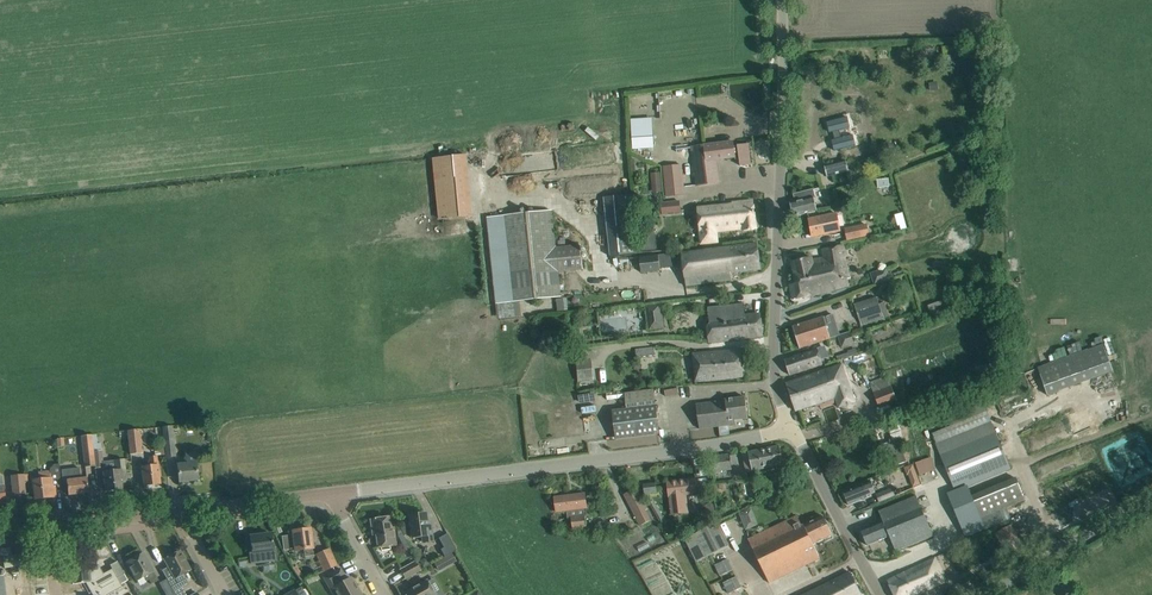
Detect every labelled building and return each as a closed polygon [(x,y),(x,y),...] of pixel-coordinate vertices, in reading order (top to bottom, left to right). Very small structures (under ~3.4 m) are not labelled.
[(827,122),(830,132),(833,132),(835,139),(832,140),(835,150),(856,145),(853,135),(841,137),(839,130),(850,127),(848,117),(827,122)] [(893,155),(888,138),(876,142),(879,150),(871,153),(873,161),(893,155)] [(697,186),(700,186),(719,183),(716,160),(739,157),(740,166),(752,164),(749,144),(737,146),(738,147),(734,147),(733,142),(722,143),(692,147),(697,186)] [(464,154),(430,157),(437,220),(471,216),(464,154)] [(847,161),(826,166),(828,176),(849,170),(847,161)] [(682,164),(663,166),(666,197),(685,195),(682,164)] [(652,173),(653,192),(661,192),(660,173),(652,173)] [(793,217),(817,211),(814,199),(816,198),(814,189),(793,194),(795,202),(790,204),(793,217)] [(631,194),(605,197),(611,256),(637,253),(631,194)] [(662,200),(663,212),(682,210),(681,199),(662,200)] [(753,201),(741,202),(732,203),(732,205),(699,209),(698,209),(701,244),(717,242),(716,232),(743,229),(744,231),(756,229),(753,201)] [(552,212),(490,218),(499,303),(561,297),(558,271),(583,269),(581,245),(555,248),(552,212)] [(813,237),(824,234),(840,231),(837,214),(809,219),(813,237)] [(846,230),(848,239),(868,235),(866,226),(846,230)] [(654,230),(641,232),(643,250),(656,248),(654,230)] [(686,287),(720,282),(732,280),(731,273),(761,270),(757,244),(682,254),(686,287)] [(846,257),(843,245),(822,250),(824,258),(813,261),(812,258),(806,260),(805,255),(800,256),(801,261),(792,263),(797,284),(790,285),(793,300),(822,293),(846,286),(844,278),(848,277),(843,257),(846,257)] [(642,271),(643,271),(671,268),(671,265),(678,265),(676,253),(663,254),(663,252),(640,255),(642,271)] [(870,271),(874,284),(894,276),(892,270),(889,271),(887,265),(870,271)] [(953,307),(949,296),(926,304),(930,315),(953,307)] [(861,320),(884,313),(879,298),(856,305),(861,320)] [(708,343),(751,338),(763,336),(760,314),(745,316),(744,304),(709,309),(711,328),(706,329),(708,343)] [(665,330),(662,306),(646,308),(649,332),(665,330)] [(800,349),(811,345),(830,339),(824,317),(793,327),(800,349)] [(1103,345),(1038,369),(1047,395),(1113,371),(1103,345)] [(654,348),(635,350),(636,358),(655,356),(654,348)] [(696,381),(732,378),(744,377),(741,350),(694,354),(696,381)] [(789,375),(801,372),(822,365),(818,351),(804,355),(785,361),(789,375)] [(575,359),(576,381),(592,381),(591,358),(575,359)] [(839,408),(850,404),(856,402),(842,365),(786,384),(796,411),(820,403),(821,408),(837,402),(839,408)] [(880,408),(898,401),(888,377),(871,384),(880,408)] [(638,392),(640,408),(613,411),(617,439),(659,434),(654,390),(638,392)] [(697,405),(698,417),(700,429),(729,425),(729,421),(748,418),(745,397),(726,400),(726,402),(697,405)] [(941,454),(995,432),(980,397),(946,411),(950,424),(931,432),(941,454)] [(889,428),(892,439),(901,437),(898,425),(889,428)] [(163,427),(165,443),(167,454),(167,458),(176,457),(172,426),(163,427)] [(145,430),(128,432),(130,448),(142,447),(142,444),(146,443),(145,430)] [(955,491),(1009,467),(995,432),(941,454),(940,455),(955,491)] [(95,468),(91,436),(81,437),(85,469),(95,468)] [(97,436),(91,436),(95,468),(105,466),(102,442),(98,442),(97,436)] [(167,454),(165,443),(156,444),(157,455),(167,454)] [(903,448),(891,450),(890,443),(885,444),(889,466),(906,463),(903,448)] [(752,471),(784,465),(780,446),(748,452),(752,471)] [(198,480),(197,468),(195,453),(187,454),(188,463),(178,464),(180,482),(198,480)] [(714,457),(716,469),(717,471),(735,469),(733,454),(714,457)] [(161,484),(159,472),(157,456),(149,457),(150,466),(141,467),(144,486),(161,484)] [(126,482),(125,472),(124,460),(114,462),(115,472),(104,473),(106,491),(124,489),(123,483),(127,482),(127,481),(126,482)] [(51,469),(50,472),(38,473),(39,480),(33,481),(36,499),(55,497),(54,487),(61,486),(59,463),(53,463),(51,469)] [(913,464),(904,467),(907,474),(908,473),(913,486),(920,483),(913,464)] [(88,493),(87,481),(87,478),(81,479),(79,468),(62,470),(63,481),(67,481),(68,495),(88,493)] [(24,481),(23,475),(11,476),(12,495),(25,494),(24,481)] [(1016,477),(943,507),(953,531),(1026,501),(1016,477)] [(667,482),(669,494),(670,507),(685,505),(684,496),(697,494),(695,479),(667,482)] [(849,506),(860,501),(867,498),(867,496),(875,493),(871,482),(844,493),(849,506)] [(645,494),(657,492),(656,483),(644,485),(645,494)] [(647,509),(636,488),(624,494),(640,526),(650,521),(645,510),(647,509)] [(892,488),(876,495),(879,502),(895,496),(892,488)] [(555,497),(556,509),(557,512),(568,511),(569,519),(572,519),(573,529),(588,527),(585,509),(587,509),(585,493),(555,497)] [(896,551),(907,547),(932,536),(916,496),(879,511),(883,522),(861,531),(868,546),(890,537),(896,551)] [(715,518),(710,504),(701,508),(706,522),(715,518)] [(745,529),(757,524),(751,508),(739,513),(745,529)] [(409,516),(411,527),(412,538),(423,537),(423,542),(433,542),(430,523),(427,523),(426,513),(409,516)] [(808,534),(827,524),(823,516),(802,526),(797,516),(787,521),(748,540),(759,562),(789,547),(787,543),(793,540),(794,541),(808,534)] [(390,546),(396,545),(393,528),(390,529),(389,518),(371,520),(372,530),(373,530),(373,529),(375,529),(378,548),(381,548),(382,551),(390,549),(390,546)] [(832,536),(827,524),(808,534),(794,541),(793,540),(787,543),(789,547),(759,562),(769,583),(809,564),(820,558),(813,545),(832,536)] [(729,546),(718,525),(687,541),(698,562),(729,546)] [(1007,528),(1003,530),(1014,551),(1021,547),(1022,547),(1011,526),(1007,528)] [(283,537),(285,549),(295,548),(295,551),(304,550),(305,559),(314,558),(312,549),(313,549),(310,529),(293,531),(293,536),(283,537)] [(271,534),(250,537),(252,553),(250,553),(251,564),(277,561),(276,550),(273,550),(273,546),(271,534)] [(445,557),(456,551),(447,534),(439,539),(444,548),(441,550),(445,557)] [(317,555),(325,571),(337,566),(329,550),(317,555)] [(167,579),(174,591),(188,583),(183,574),(190,570),(180,551),(173,555),(171,554),(166,557),(165,560),(164,560),(173,576),(167,579)] [(127,563),(137,581),(144,577),(147,582),(149,580),(152,584),(159,581),(144,553),(127,563)] [(444,558),(435,563),(440,571),(448,566),(444,558)] [(895,594),(917,594),(944,582),(941,575),(944,574),(936,558),(888,581),(895,594)] [(733,571),(728,560),(715,566),(721,577),(733,571)] [(75,569),(71,570),(73,585),(86,583),(91,593),(117,578),(125,574),(117,561),(110,565),(112,569),(103,574),(99,566),(81,568),(81,567),(75,568),(75,569)] [(423,561),(419,563),(423,569),(429,566),(427,562),(423,561)] [(415,562),(411,564),(401,570),(405,579),(420,570),(415,562)] [(297,567),(294,569),(303,582),(306,580),(297,567)] [(324,578),(333,594),(361,594),(351,578),(347,580),(341,569),(324,578)] [(840,578),(807,594),(862,594),(850,573),(840,578)] [(125,574),(117,578),(121,585),(128,581),(125,574)] [(122,587),(121,585),(117,578),(91,593),(93,594),(109,594),(122,587)] [(729,594),(741,588),(737,578),(724,584),(729,594)] [(167,579),(159,583),(166,594),(176,594),(174,591),(167,579)] [(427,581),(405,593),(406,594),(434,594),(427,581)] [(287,594),(306,594),(304,591),(302,587),(295,590),(287,594)]
